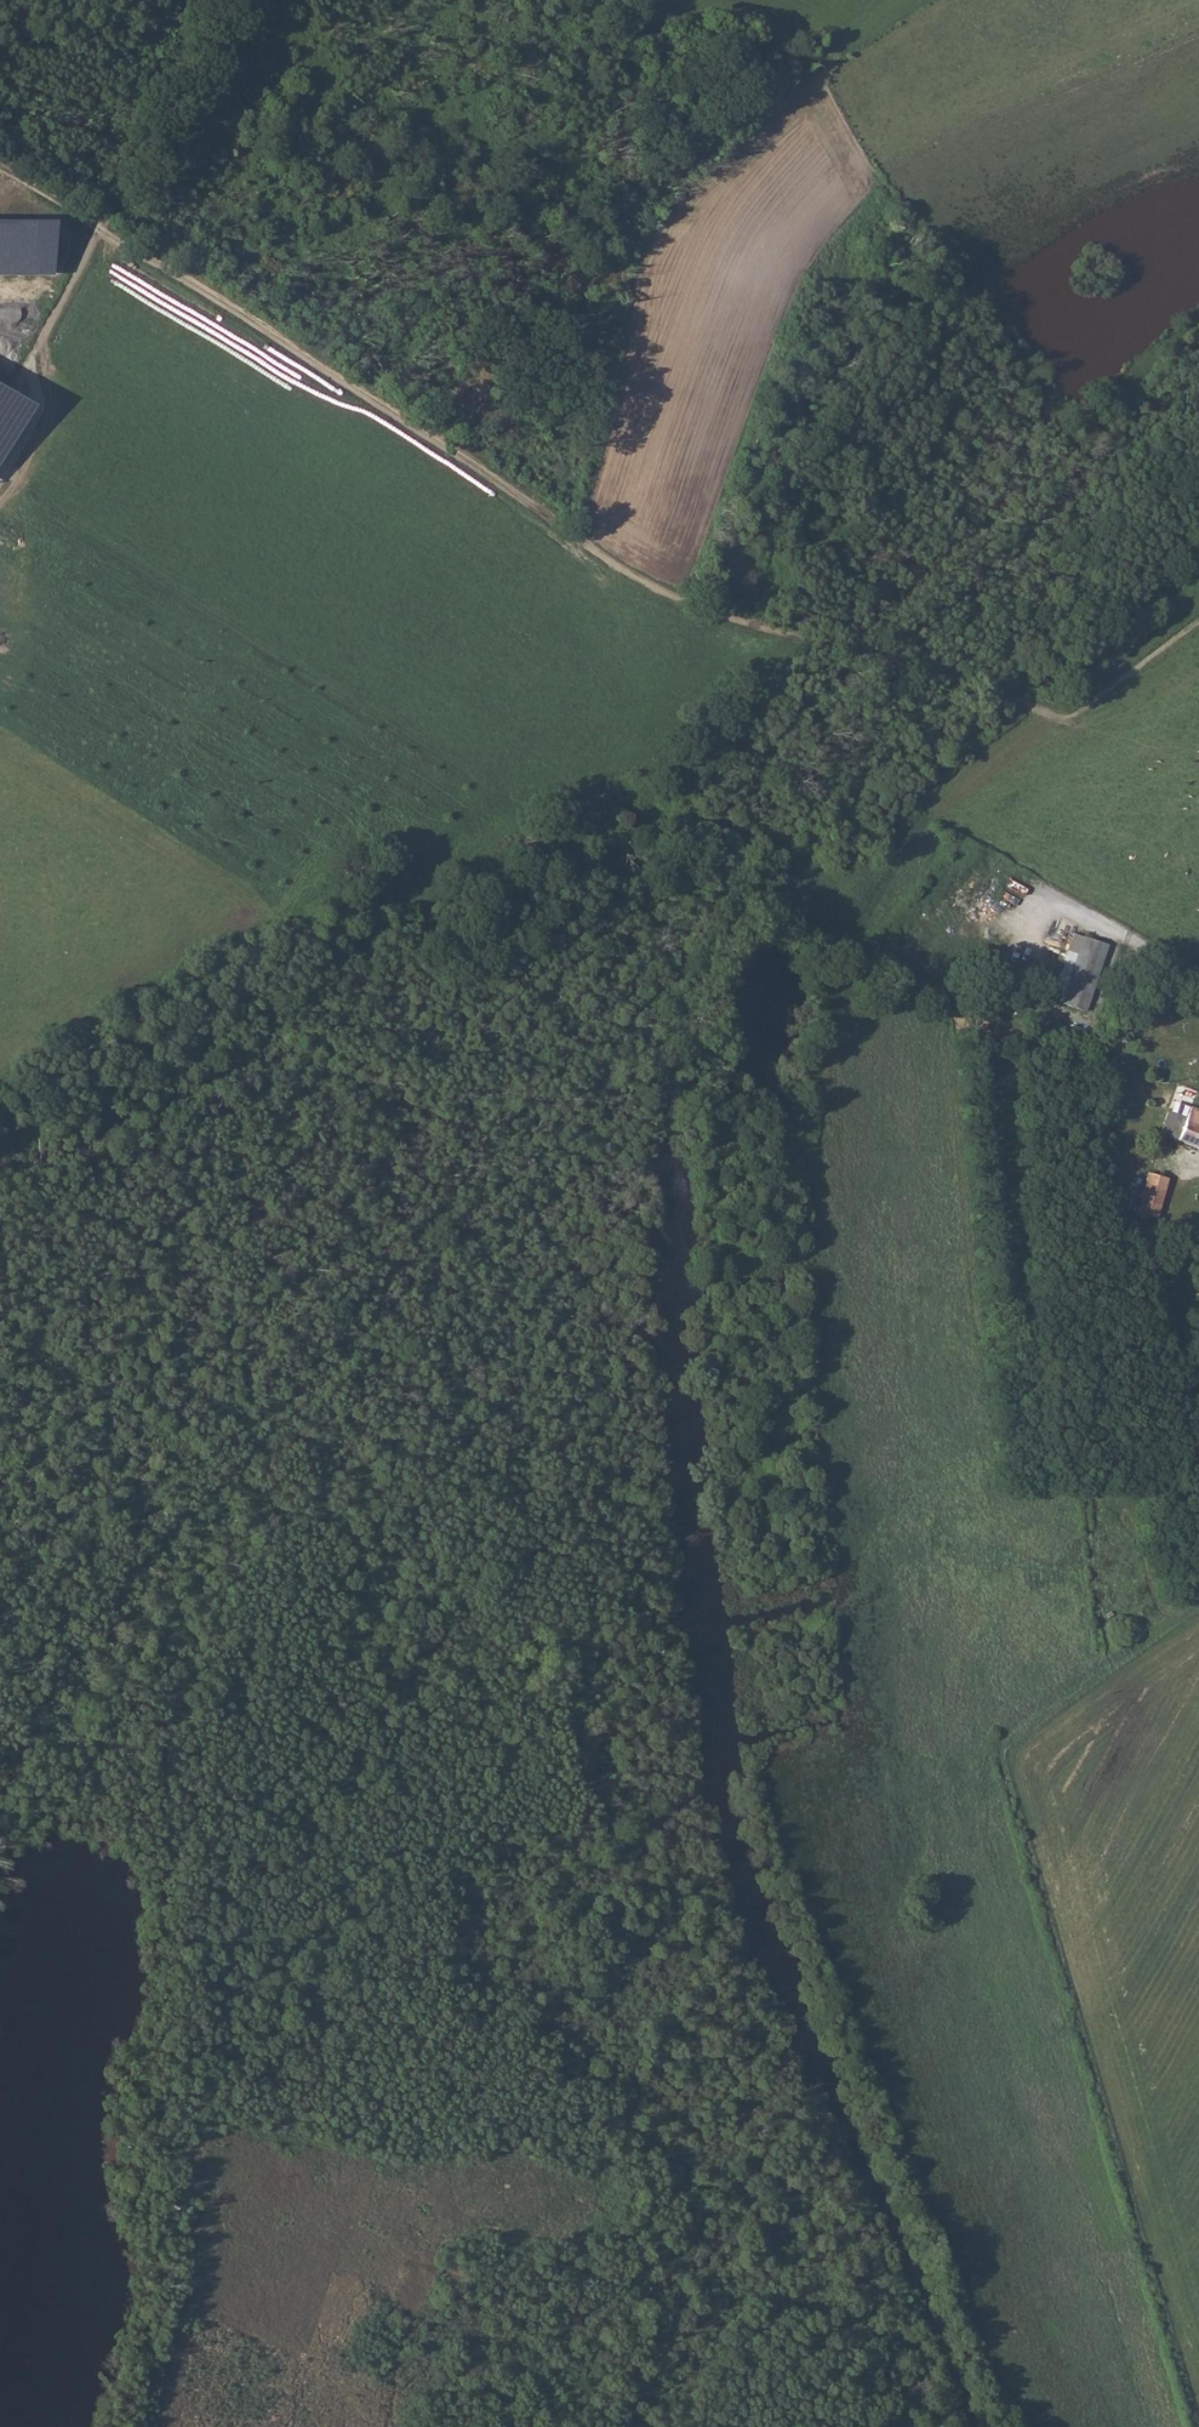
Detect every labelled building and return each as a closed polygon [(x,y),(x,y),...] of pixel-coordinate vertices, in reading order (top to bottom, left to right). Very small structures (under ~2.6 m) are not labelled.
[(59,219),(0,218),(0,273),(56,273),(59,219)] [(0,384),(0,467),(39,406),(0,384)] [(1106,945),(1080,936),(1058,1003),(1084,1012),(1106,945)] [(1187,1094),(1183,1106),(1161,1098),(1154,1120),(1198,1136),(1198,1098),(1187,1094)] [(1138,1198),(1157,1204),(1169,1164),(1149,1158),(1138,1198)]
